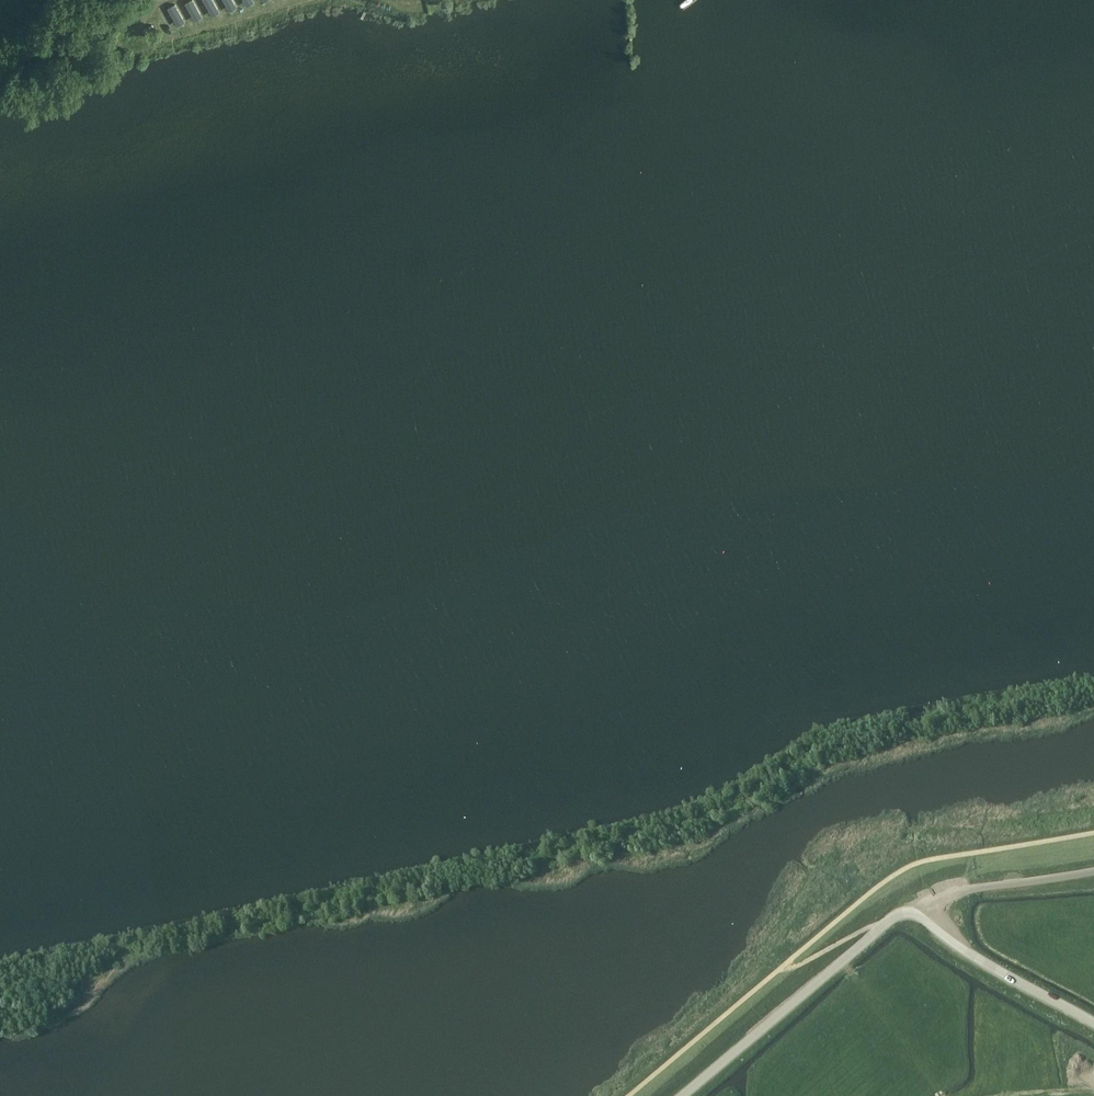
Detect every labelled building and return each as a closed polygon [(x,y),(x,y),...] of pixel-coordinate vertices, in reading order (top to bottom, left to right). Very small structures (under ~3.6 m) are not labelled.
[(174,4),(169,6),(174,23),(180,21),(174,4)] [(134,24),(128,25),(132,43),(139,41),(134,24)]
